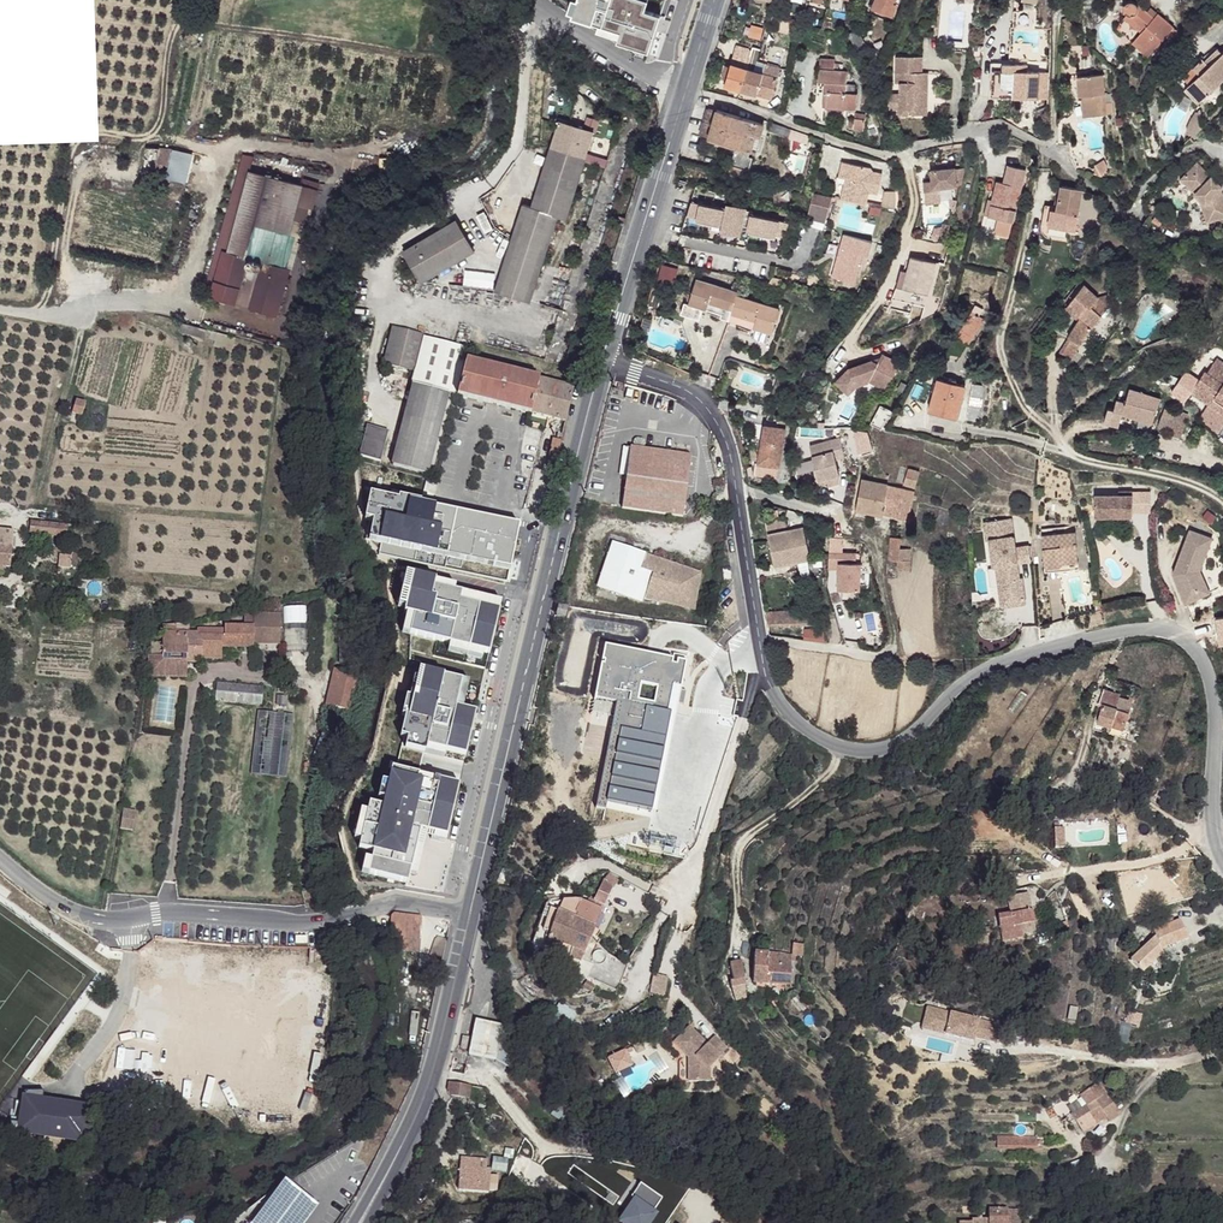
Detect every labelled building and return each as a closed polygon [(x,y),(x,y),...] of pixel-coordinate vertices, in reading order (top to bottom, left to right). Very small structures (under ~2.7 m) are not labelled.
[(565,16),(570,18),(570,23),(590,29),(592,27),(619,36),(616,46),(647,55),(659,19),(643,14),(646,4),(634,0),(576,0),(575,3),(570,2),(565,16)] [(879,1),(874,13),(893,20),(898,7),(896,5),(898,0),(878,0),(879,1)] [(1138,41),(1133,48),(1151,60),(1152,60),(1157,64),(1175,44),(1169,39),(1173,35),(1154,21),(1150,26),(1136,14),(1134,12),(1132,11),(1131,11),(1129,11),(1128,11),(1126,12),(1124,14),(1124,16),(1123,17),(1123,18),(1124,20),(1124,22),(1126,24),(1142,36),(1138,41)] [(1142,36),(1126,24),(1123,28),(1138,41),(1142,36)] [(1030,46),(1012,44),(1011,58),(1029,60),(1030,46)] [(1151,60),(1133,48),(1130,50),(1148,64),(1151,60)] [(1184,77),(1205,99),(1222,81),(1222,52),(1220,50),(1207,63),(1203,59),(1184,77)] [(752,60),(735,55),(731,67),(728,80),(727,87),(743,91),(749,71),(751,64),(752,60)] [(824,59),(823,70),(838,63),(838,60),(824,59)] [(902,76),(906,76),(905,86),(905,95),(904,111),(904,115),(935,117),(936,75),(930,74),(930,60),(903,59),(902,76)] [(1028,63),(995,61),(992,94),(1047,99),(1049,72),(1028,71),(1028,63)] [(767,68),(759,66),(757,72),(749,71),(743,91),(773,99),(781,68),(768,64),(767,68)] [(759,66),(751,64),(749,71),(757,72),(759,66)] [(731,67),(725,67),(723,76),(722,78),(728,80),(731,67)] [(837,71),(823,70),(821,83),(828,83),(828,93),(832,94),(831,108),(848,109),(850,94),(851,73),(847,73),(843,73),(837,71)] [(723,76),(714,73),(711,85),(719,87),(722,78),(723,76)] [(1103,74),(1081,77),(1086,119),(1109,117),(1103,74)] [(1079,119),(1086,119),(1081,77),(1074,78),(1079,119)] [(863,95),(850,94),(848,109),(862,111),(863,95)] [(894,110),(904,111),(905,95),(894,95),(894,110)] [(720,111),(713,110),(705,137),(710,139),(720,111)] [(738,117),(720,111),(710,139),(729,146),(738,117)] [(860,118),(857,119),(855,128),(872,130),(873,114),(861,113),(860,118)] [(766,126),(738,117),(729,146),(738,149),(752,153),(757,137),(762,139),(766,126)] [(1202,117),(1193,125),(1199,132),(1209,124),(1210,117),(1202,117)] [(596,130),(562,120),(534,205),(526,203),(498,287),(534,299),(558,221),(566,224),(596,130)] [(813,138),(774,125),(773,131),(793,138),(792,141),(810,146),(813,138)] [(1088,145),(1073,148),(1074,162),(1090,160),(1088,145)] [(145,168),(168,169),(168,146),(145,146),(145,168)] [(752,153),(738,149),(732,166),(752,172),(757,155),(752,153)] [(873,173),(845,165),(840,180),(848,183),(843,200),(867,207),(869,197),(880,200),(884,181),(876,179),(873,173)] [(732,166),(730,174),(749,178),(752,172),(732,166)] [(1196,166),(1190,173),(1193,175),(1199,169),(1196,166)] [(935,178),(928,178),(928,188),(937,189),(937,186),(960,185),(960,168),(936,168),(935,178)] [(1025,172),(1009,168),(1004,185),(997,184),(993,201),(988,218),(1005,222),(1013,224),(1025,172)] [(1190,173),(1181,181),(1201,200),(1205,217),(1222,212),(1219,198),(1216,195),(1221,190),(1199,169),(1193,175),(1190,173)] [(251,171),(234,232),(269,242),(275,221),(292,226),(304,185),(251,171)] [(1049,210),(1049,219),(1061,216),(1064,232),(1068,233),(1073,233),(1078,192),(1056,189),(1053,211),(1049,210)] [(1205,217),(1207,225),(1222,221),(1222,198),(1221,190),(1216,195),(1219,198),(1222,212),(1205,217)] [(835,200),(814,194),(809,216),(807,224),(828,229),(835,200)] [(899,197),(885,196),(880,211),(897,216),(900,200),(899,197)] [(993,201),(989,200),(985,217),(988,218),(993,201)] [(730,211),(694,202),(690,216),(726,226),(725,230),(744,235),(745,231),(753,233),(753,236),(789,246),(794,228),(757,219),(758,216),(731,208),(730,211)] [(1061,216),(1049,219),(1047,230),(1064,232),(1061,216)] [(457,218),(406,249),(425,280),(476,249),(457,218)] [(1013,224),(1005,222),(1002,237),(1009,238),(1013,224)] [(223,248),(210,295),(237,303),(250,256),(264,260),(269,242),(234,232),(229,249),(223,248)] [(879,241),(849,236),(847,250),(854,250),(848,282),(865,287),(870,266),(875,266),(879,241)] [(854,250),(847,250),(841,282),(848,282),(854,250)] [(936,263),(911,256),(907,271),(903,289),(928,295),(936,263)] [(264,260),(251,306),(276,313),(277,311),(289,267),(264,260)] [(661,264),(659,278),(674,280),(677,266),(661,264)] [(896,287),(903,289),(907,271),(900,269),(896,287)] [(738,290),(697,280),(689,304),(723,315),(722,319),(729,321),(737,296),(738,290)] [(1099,299),(1084,285),(1069,305),(1083,316),(1070,336),(1075,339),(1081,343),(1101,315),(1093,306),(1099,299)] [(928,295),(903,289),(896,287),(892,299),(926,307),(928,295)] [(1099,299),(1093,306),(1101,315),(1111,300),(1103,294),(1099,299)] [(777,309),(737,296),(729,321),(771,332),(777,309)] [(982,320),(968,314),(956,341),(971,348),(982,320)] [(184,322),(182,329),(193,332),(195,324),(184,322)] [(195,324),(193,332),(212,336),(214,329),(202,326),(195,324)] [(394,327),(386,363),(404,367),(413,370),(411,381),(414,382),(392,464),(429,473),(450,392),(458,394),(459,392),(467,363),(467,359),(470,348),(457,345),(424,336),(424,334),(394,327)] [(1081,343),(1075,339),(1068,349),(1075,354),(1081,343)] [(850,366),(836,378),(845,388),(851,383),(868,377),(869,379),(886,389),(902,364),(884,353),(882,357),(879,362),(874,359),(850,366)] [(1192,390),(1210,402),(1213,396),(1222,403),(1222,360),(1216,356),(1207,371),(1205,370),(1192,390)] [(573,388),(467,363),(459,392),(458,394),(462,395),(546,416),(565,421),(573,388)] [(1182,377),(1175,370),(1169,375),(1176,383),(1182,377)] [(851,383),(845,388),(848,391),(857,384),(869,379),(868,377),(851,383)] [(946,384),(937,381),(929,414),(955,420),(963,388),(953,386),(946,384)] [(981,388),(970,386),(965,422),(976,424),(981,388)] [(1141,392),(1127,389),(1123,402),(1114,400),(1112,409),(1107,408),(1103,419),(1117,423),(1120,414),(1152,423),(1161,398),(1148,394),(1149,388),(1143,387),(1141,392)] [(1210,402),(1222,410),(1222,403),(1213,396),(1210,402)] [(76,400),(72,412),(82,414),(85,403),(76,400)] [(885,426),(891,411),(880,407),(874,422),(885,426)] [(1176,412),(1164,409),(1159,422),(1171,425),(1168,434),(1180,437),(1187,413),(1177,409),(1176,412)] [(783,430),(763,426),(756,465),(777,468),(783,430)] [(837,434),(806,442),(814,477),(824,475),(836,473),(832,457),(842,455),(837,434)] [(554,439),(548,462),(556,464),(561,440),(554,439)] [(692,454),(630,446),(621,506),(683,515),(692,454)] [(919,473),(908,469),(903,483),(915,486),(919,473)] [(914,491),(858,479),(854,510),(908,521),(914,491)] [(508,580),(519,518),(399,493),(372,487),(365,511),(375,513),(368,538),(382,543),(379,551),(508,580)] [(1120,497),(1095,497),(1095,517),(1120,517),(1134,517),(1133,493),(1120,493),(1120,497)] [(787,514),(764,520),(775,567),(811,560),(801,528),(791,531),(787,514)] [(1134,517),(1120,517),(1120,527),(1134,526),(1134,517)] [(1013,518),(988,520),(995,606),(1025,604),(1021,562),(1031,561),(1029,545),(1015,546),(1013,518)] [(32,520),(30,531),(73,535),(73,525),(32,520)] [(12,566),(14,530),(0,528),(0,565),(12,566)] [(1077,533),(1042,534),(1044,564),(1070,563),(1070,570),(1078,569),(1077,533)] [(1212,543),(1190,535),(1176,573),(1177,576),(1173,578),(1187,608),(1210,597),(1201,573),(1212,543)] [(888,538),(888,549),(899,549),(899,538),(888,538)] [(676,566),(613,544),(599,587),(645,601),(645,599),(662,604),(672,598),(677,600),(690,613),(700,602),(703,578),(675,571),(676,566)] [(899,549),(888,549),(888,560),(897,560),(897,570),(910,570),(909,550),(899,549)] [(861,563),(855,563),(855,551),(828,551),(828,569),(836,569),(836,589),(861,589),(861,563)] [(63,553),(62,563),(71,564),(72,554),(63,553)] [(1070,563),(1044,564),(1044,572),(1070,570),(1070,563)] [(437,574),(408,565),(398,606),(408,609),(401,632),(489,654),(501,596),(456,584),(456,579),(437,574)] [(703,575),(676,566),(675,571),(703,578),(703,575)] [(677,600),(672,598),(662,604),(690,613),(677,600)] [(311,606),(288,605),(286,652),(308,653),(311,606)] [(568,608),(560,607),(558,616),(566,618),(568,608)] [(816,611),(765,611),(767,623),(817,622),(816,611)] [(226,626),(225,643),(257,644),(257,640),(283,641),(285,613),(247,612),(246,624),(226,623),(226,626)] [(163,651),(163,657),(189,657),(189,648),(193,647),(193,630),(186,631),(186,624),(164,624),(163,643),(152,643),(152,651),(163,651)] [(198,631),(198,632),(223,632),(222,643),(225,643),(226,626),(198,625),(198,631)] [(804,628),(804,639),(826,642),(822,628),(804,628)] [(193,630),(193,647),(203,647),(203,654),(222,655),(222,643),(223,632),(198,632),(198,631),(193,630)] [(688,660),(604,645),(595,698),(619,702),(601,803),(656,812),(674,710),(670,710),(674,686),(683,688),(688,660)] [(189,657),(189,661),(201,661),(204,661),(203,654),(203,647),(193,647),(193,656),(189,657)] [(163,651),(152,651),(152,675),(189,676),(189,661),(162,660),(163,657),(163,651)] [(445,669),(420,662),(413,691),(407,691),(404,707),(408,708),(402,730),(410,732),(407,745),(425,750),(428,745),(465,754),(476,705),(456,700),(462,674),(445,669)] [(338,663),(322,702),(344,712),(360,672),(338,663)] [(216,679),(215,698),(261,701),(262,682),(216,679)] [(1105,687),(1104,690),(1119,696),(1120,693),(1105,687)] [(1119,696),(1104,690),(1100,702),(1103,703),(1115,707),(1119,696)] [(1121,696),(1119,696),(1115,707),(1103,703),(1097,721),(1124,730),(1134,701),(1121,696)] [(257,706),(254,769),(290,771),(293,708),(257,706)] [(460,779),(392,762),(384,801),(370,798),(360,847),(367,849),(361,873),(415,885),(427,832),(447,837),(460,779)] [(124,808),(123,813),(132,814),(130,827),(134,828),(136,809),(124,808)] [(123,813),(121,826),(130,827),(132,814),(123,813)] [(1061,818),(1055,819),(1057,843),(1066,842),(1065,822),(1061,823),(1061,818)] [(613,889),(604,880),(591,894),(600,902),(613,889)] [(1029,888),(1008,891),(1009,897),(1029,894),(1029,888)] [(1029,894),(1009,897),(1011,913),(1032,909),(1029,894)] [(561,916),(556,914),(547,941),(583,954),(590,934),(591,928),(598,909),(581,902),(576,914),(579,915),(576,922),(573,920),(568,919),(561,916)] [(1011,913),(998,915),(1000,929),(1020,925),(1021,934),(1035,932),(1033,922),(1032,909),(1011,913)] [(553,923),(556,914),(549,912),(542,933),(544,933),(548,922),(553,923)] [(392,913),(391,936),(398,938),(411,938),(412,938),(414,915),(392,913)] [(1177,921),(1174,914),(1154,924),(1155,930),(1177,921)] [(1193,935),(1185,917),(1177,921),(1155,930),(1158,936),(1164,948),(1177,943),(1193,935)] [(553,923),(548,922),(544,933),(549,935),(553,923)] [(991,942),(990,928),(978,928),(978,941),(991,942)] [(1164,948),(1158,936),(1134,960),(1146,973),(1177,943),(1164,948)] [(398,938),(397,952),(409,953),(411,938),(398,938)] [(583,954),(547,941),(544,951),(580,963),(583,954)] [(803,944),(793,943),(791,954),(796,956),(802,955),(803,944)] [(759,952),(754,953),(752,983),(789,986),(791,962),(791,954),(767,952),(767,949),(760,948),(759,952)] [(620,961),(612,959),(601,997),(609,1000),(620,961)] [(739,962),(730,964),(733,982),(729,982),(731,991),(745,987),(739,962)] [(652,974),(649,993),(664,996),(667,977),(652,974)] [(593,989),(586,983),(582,988),(590,994),(593,989)] [(1139,1026),(1141,1013),(1120,1010),(1116,1041),(1127,1043),(1129,1025),(1139,1026)] [(504,1027),(478,1021),(469,1054),(495,1060),(515,1079),(524,1071),(518,1064),(513,1055),(510,1041),(511,1029),(504,1027)] [(691,1022),(676,1040),(691,1055),(693,1078),(713,1079),(712,1063),(723,1052),(725,1054),(732,1045),(718,1031),(710,1039),(691,1022)] [(687,1080),(693,1078),(691,1055),(688,1054),(686,1055),(684,1056),(682,1058),(682,1060),(682,1074),(683,1077),(685,1079),(687,1080)] [(1119,1117),(1100,1082),(1082,1093),(1087,1103),(1086,1104),(1096,1123),(1107,1117),(1111,1122),(1119,1117)] [(471,1086),(450,1083),(448,1096),(468,1099),(471,1086)] [(94,1103),(22,1093),(17,1134),(87,1142),(94,1103)] [(571,1111),(559,1103),(552,1112),(564,1121),(571,1111)] [(1096,1123),(1086,1104),(1074,1112),(1083,1130),(1096,1123)] [(1038,1148),(1038,1139),(999,1138),(999,1147),(1038,1148)] [(490,1170),(510,1170),(510,1143),(490,1143),(490,1170)] [(457,1157),(457,1191),(497,1190),(497,1175),(487,1175),(487,1157),(457,1157)] [(282,1181),(250,1222),(305,1222),(317,1207),(282,1181)] [(991,1212),(991,1220),(991,1222),(1021,1222),(1022,1213),(991,1212)]
